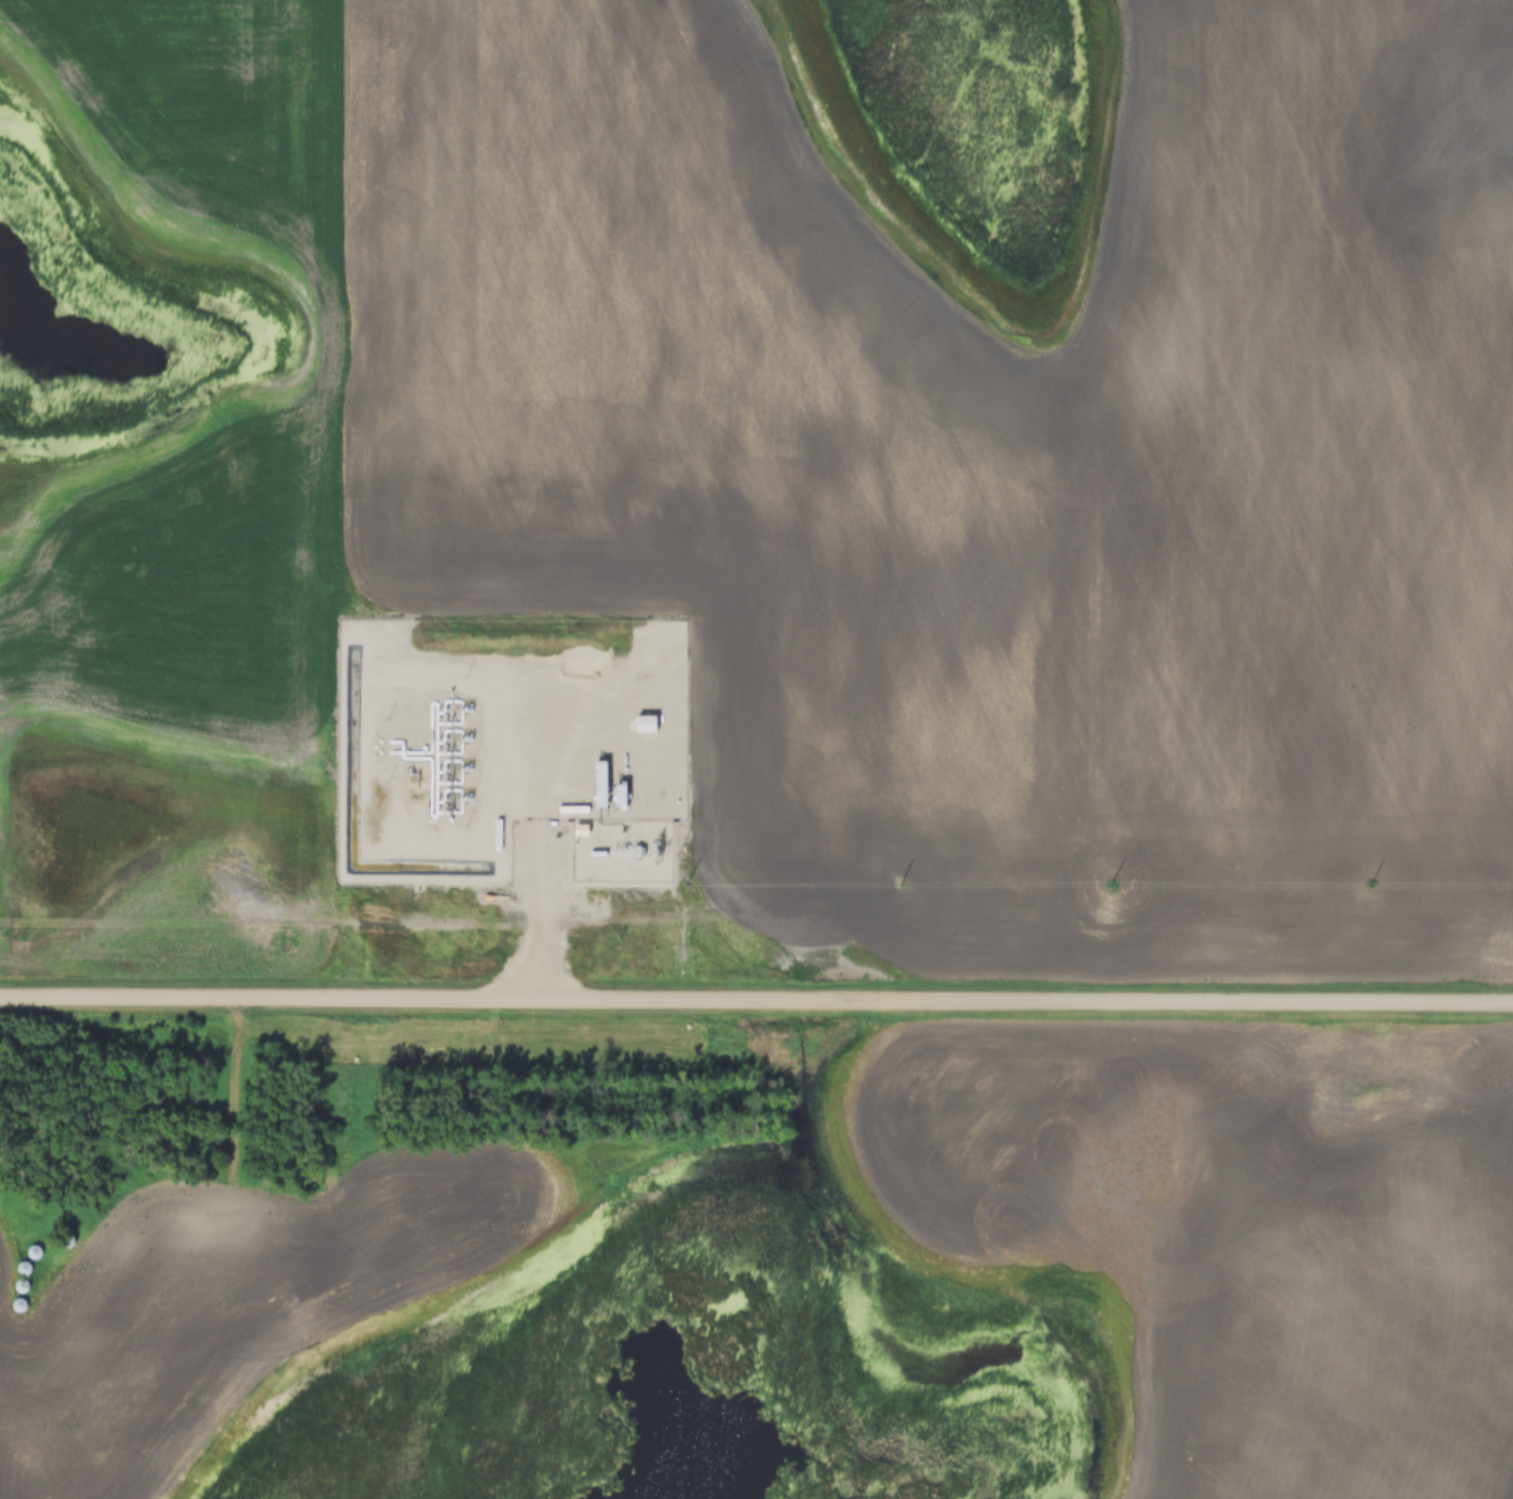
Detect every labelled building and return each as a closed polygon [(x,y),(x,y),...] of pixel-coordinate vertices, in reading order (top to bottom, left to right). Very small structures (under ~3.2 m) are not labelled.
[(635,717),(656,717),(656,734),(635,734),(635,717)] [(594,763),(605,763),(605,809),(594,809),(594,763)] [(614,787),(624,787),(624,808),(614,808),(614,787)] [(574,826),(587,826),(587,837),(574,837),(574,826)] [(38,1258),(43,1256),(45,1251),(43,1246),(38,1244),(33,1246),(31,1251),(33,1256),(38,1258)] [(27,1274),(33,1272),(35,1267),(33,1262),(27,1260),(22,1262),(20,1267),(22,1272),(27,1274)] [(26,1292),(31,1290),(33,1284),(31,1279),(26,1277),(20,1279),(18,1284),(20,1290),(26,1292)] [(23,1311),(28,1309),(30,1303),(28,1298),(23,1296),(18,1298),(16,1303),(18,1309),(23,1311)]
